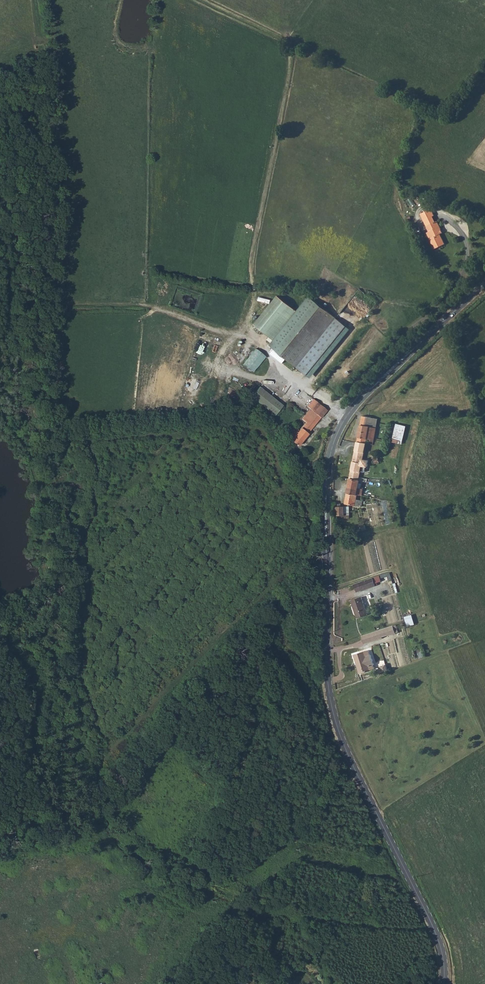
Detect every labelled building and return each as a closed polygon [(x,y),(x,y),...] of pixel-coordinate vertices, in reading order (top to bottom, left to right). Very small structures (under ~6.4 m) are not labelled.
[(426,213),(435,208),(437,207),(434,200),(422,206),(426,213)] [(429,218),(437,214),(435,208),(426,213),(429,218)] [(440,213),(437,214),(429,218),(430,222),(428,223),(438,242),(448,236),(443,226),(446,224),(440,213)] [(253,318),(273,333),(295,305),(276,289),(253,318)] [(311,291),(308,289),(295,305),(273,333),(268,338),(271,341),(311,291)] [(346,319),(311,291),(271,341),(306,368),(346,319)] [(254,362),(266,347),(256,339),(244,355),(254,362)] [(265,403),(273,394),(258,381),(250,391),(265,403)] [(313,406),(320,398),(313,393),(306,401),(309,403),(300,414),(303,417),(297,424),(294,422),(286,432),(296,441),(320,412),(313,406)] [(281,400),(273,394),(265,403),(273,410),(281,400)] [(327,404),(320,398),(313,406),(320,412),(327,404)] [(365,416),(359,442),(367,444),(368,439),(376,441),(381,420),(365,416)] [(399,426),(395,441),(405,443),(408,429),(399,426)] [(359,442),(349,479),(358,480),(359,478),(360,472),(364,473),(366,467),(368,468),(369,462),(363,460),(367,444),(359,442)] [(374,465),(382,463),(380,458),(378,459),(377,455),(372,456),(374,465)] [(349,479),(347,486),(358,489),(360,481),(366,483),(367,480),(359,478),(358,480),(349,479)] [(358,489),(347,486),(346,493),(356,496),(361,496),(361,490),(358,489)] [(356,496),(346,493),(344,503),(354,505),(356,496)] [(350,512),(334,511),(334,512),(336,513),(336,515),(341,515),(340,519),(349,519),(350,512)] [(357,591),(376,584),(373,577),(354,584),(357,591)] [(351,600),(354,615),(365,611),(361,597),(351,600)] [(408,626),(415,623),(412,614),(405,616),(408,626)] [(396,625),(388,627),(390,634),(399,631),(396,625)] [(390,634),(388,627),(359,637),(361,644),(383,637),(382,635),(387,634),(388,635),(390,634)] [(360,674),(375,668),(369,650),(354,655),(360,674)]
